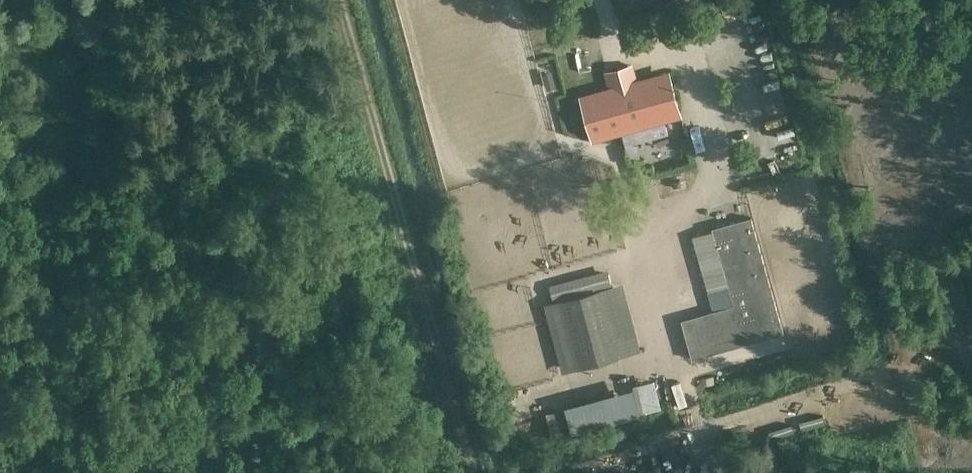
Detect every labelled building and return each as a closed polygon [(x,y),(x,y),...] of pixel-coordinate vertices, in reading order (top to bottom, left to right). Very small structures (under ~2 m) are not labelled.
[(589,49),(570,54),(578,83),(596,79),(589,49)] [(607,67),(611,87),(639,81),(635,61),(607,67)] [(582,99),(593,137),(681,112),(670,75),(582,99)] [(682,319),(693,358),(785,332),(752,217),(713,228),(735,305),(682,319)] [(613,285),(609,273),(551,289),(554,301),(613,285)] [(613,286),(564,300),(552,303),(570,369),(631,352),(613,286)] [(524,388),(514,391),(523,425),(534,422),(524,388)] [(633,392),(612,398),(610,399),(616,418),(617,421),(639,414),(633,392)]
